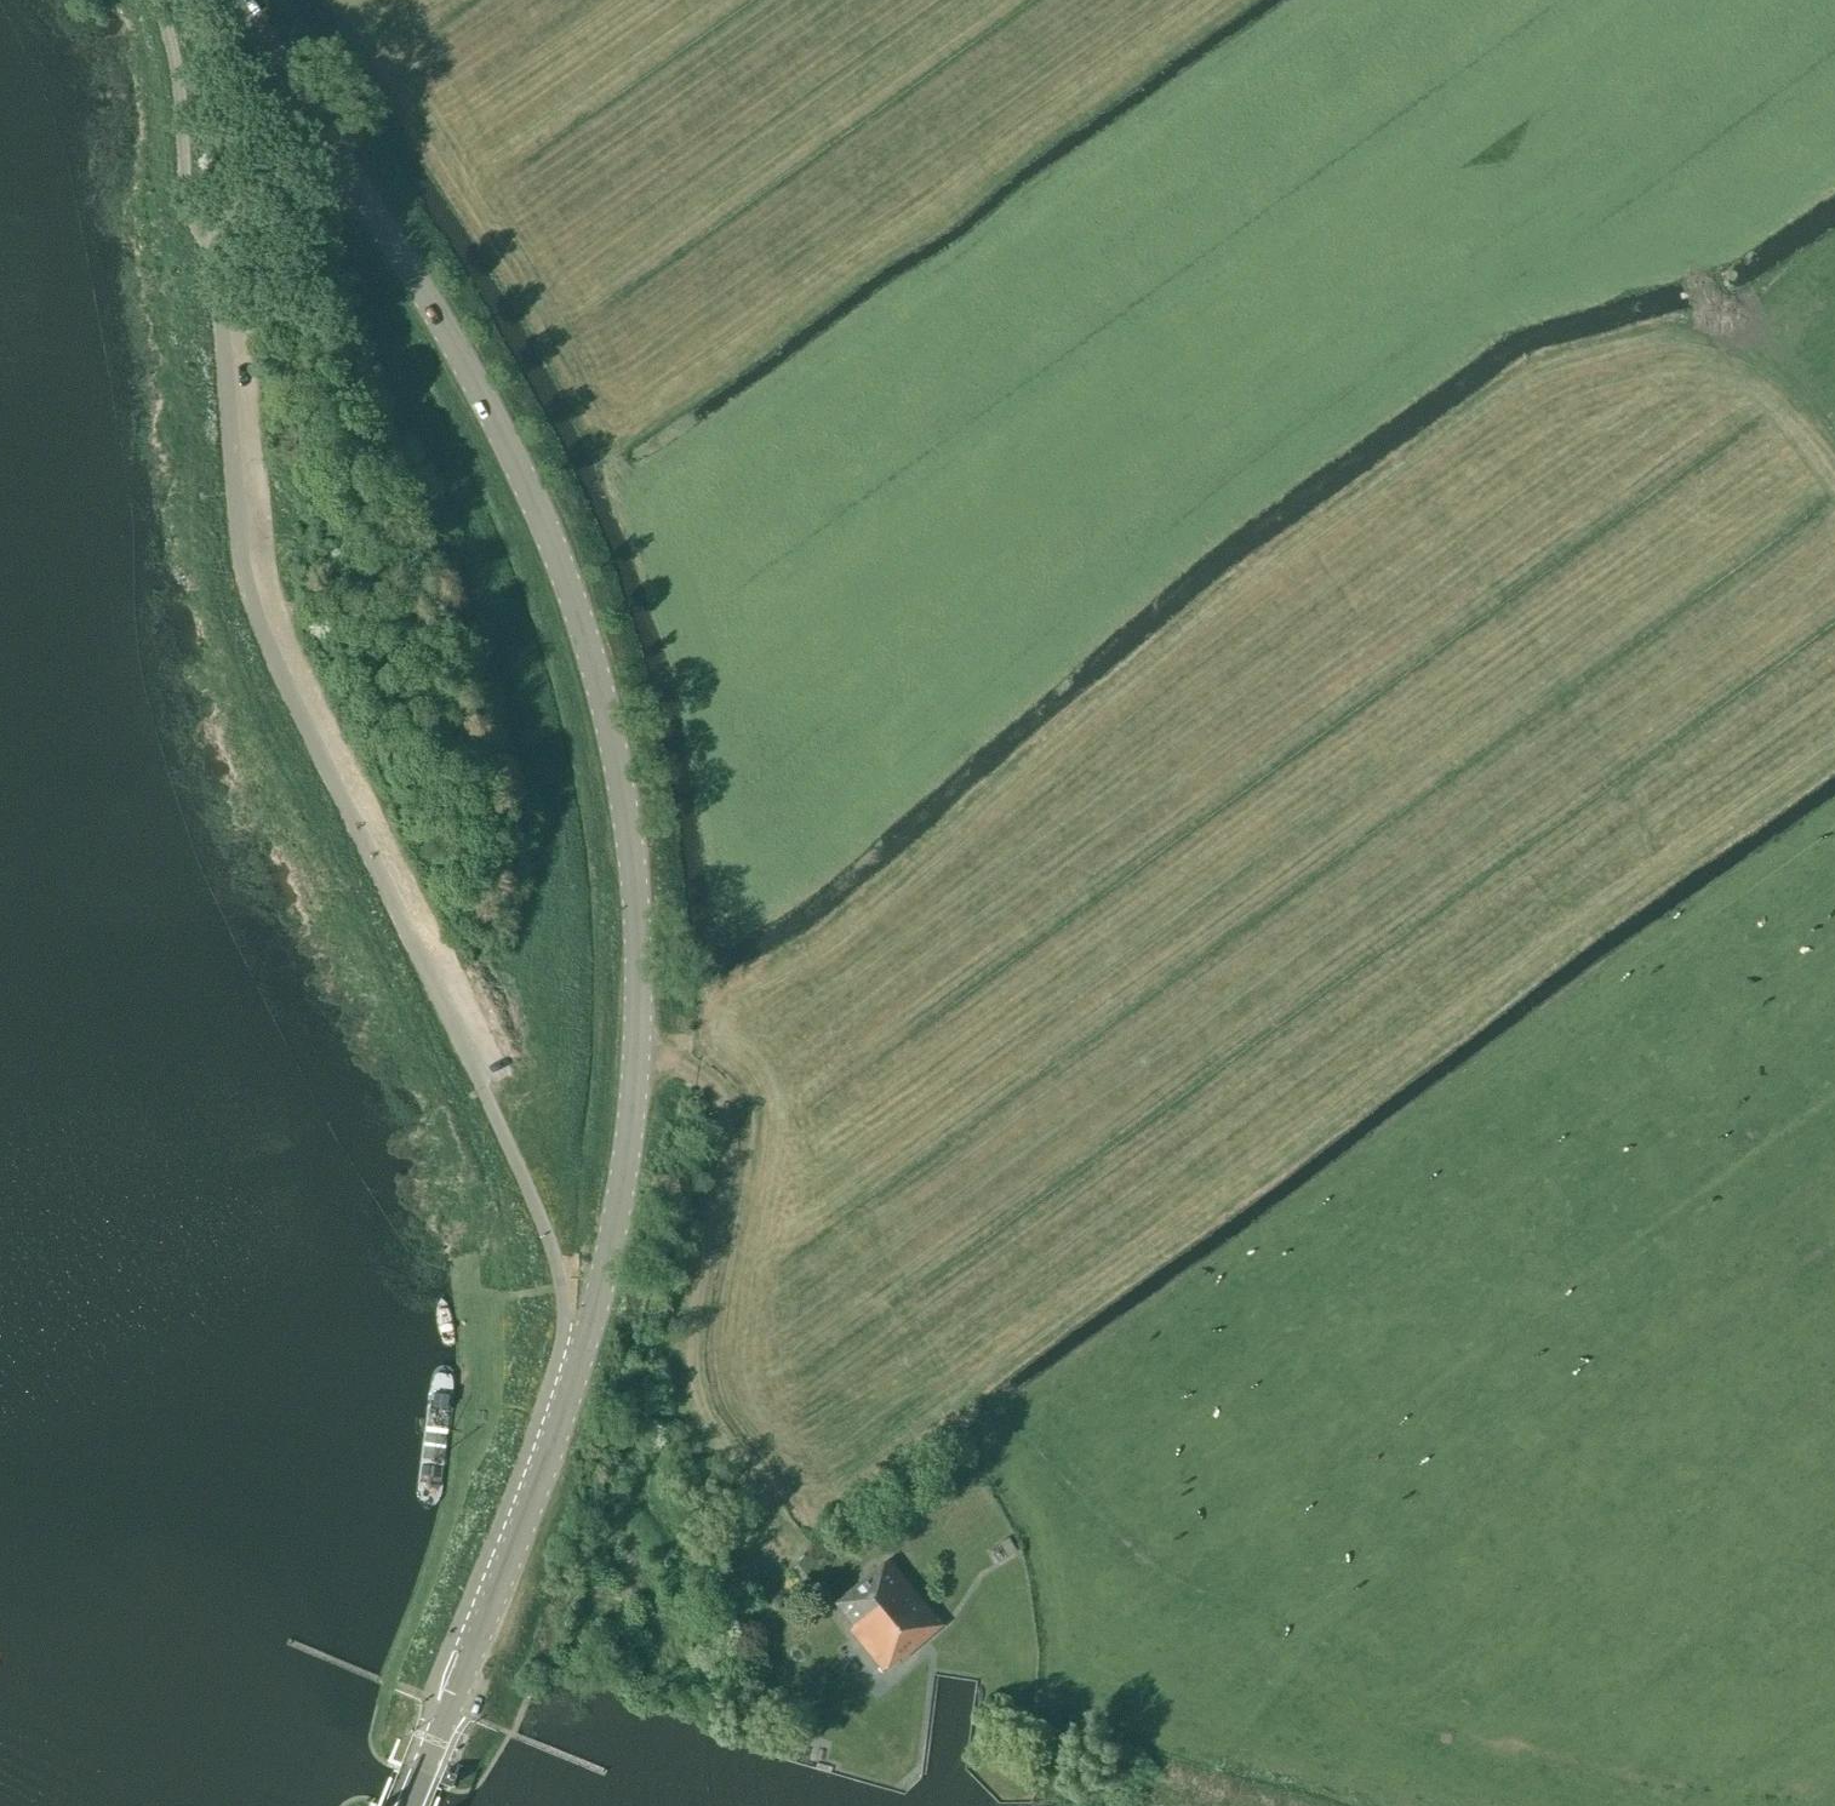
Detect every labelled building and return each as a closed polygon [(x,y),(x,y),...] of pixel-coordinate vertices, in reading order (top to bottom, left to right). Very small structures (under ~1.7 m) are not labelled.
[(1017,1552),(1009,1539),(987,1552),(994,1564),(1007,1557),(1007,1558),(1017,1552)] [(901,1662),(943,1627),(889,1561),(835,1604),(854,1626),(849,1630),(884,1672),(899,1660),(901,1662)] [(456,1775),(462,1762),(450,1757),(444,1770),(456,1775)]
